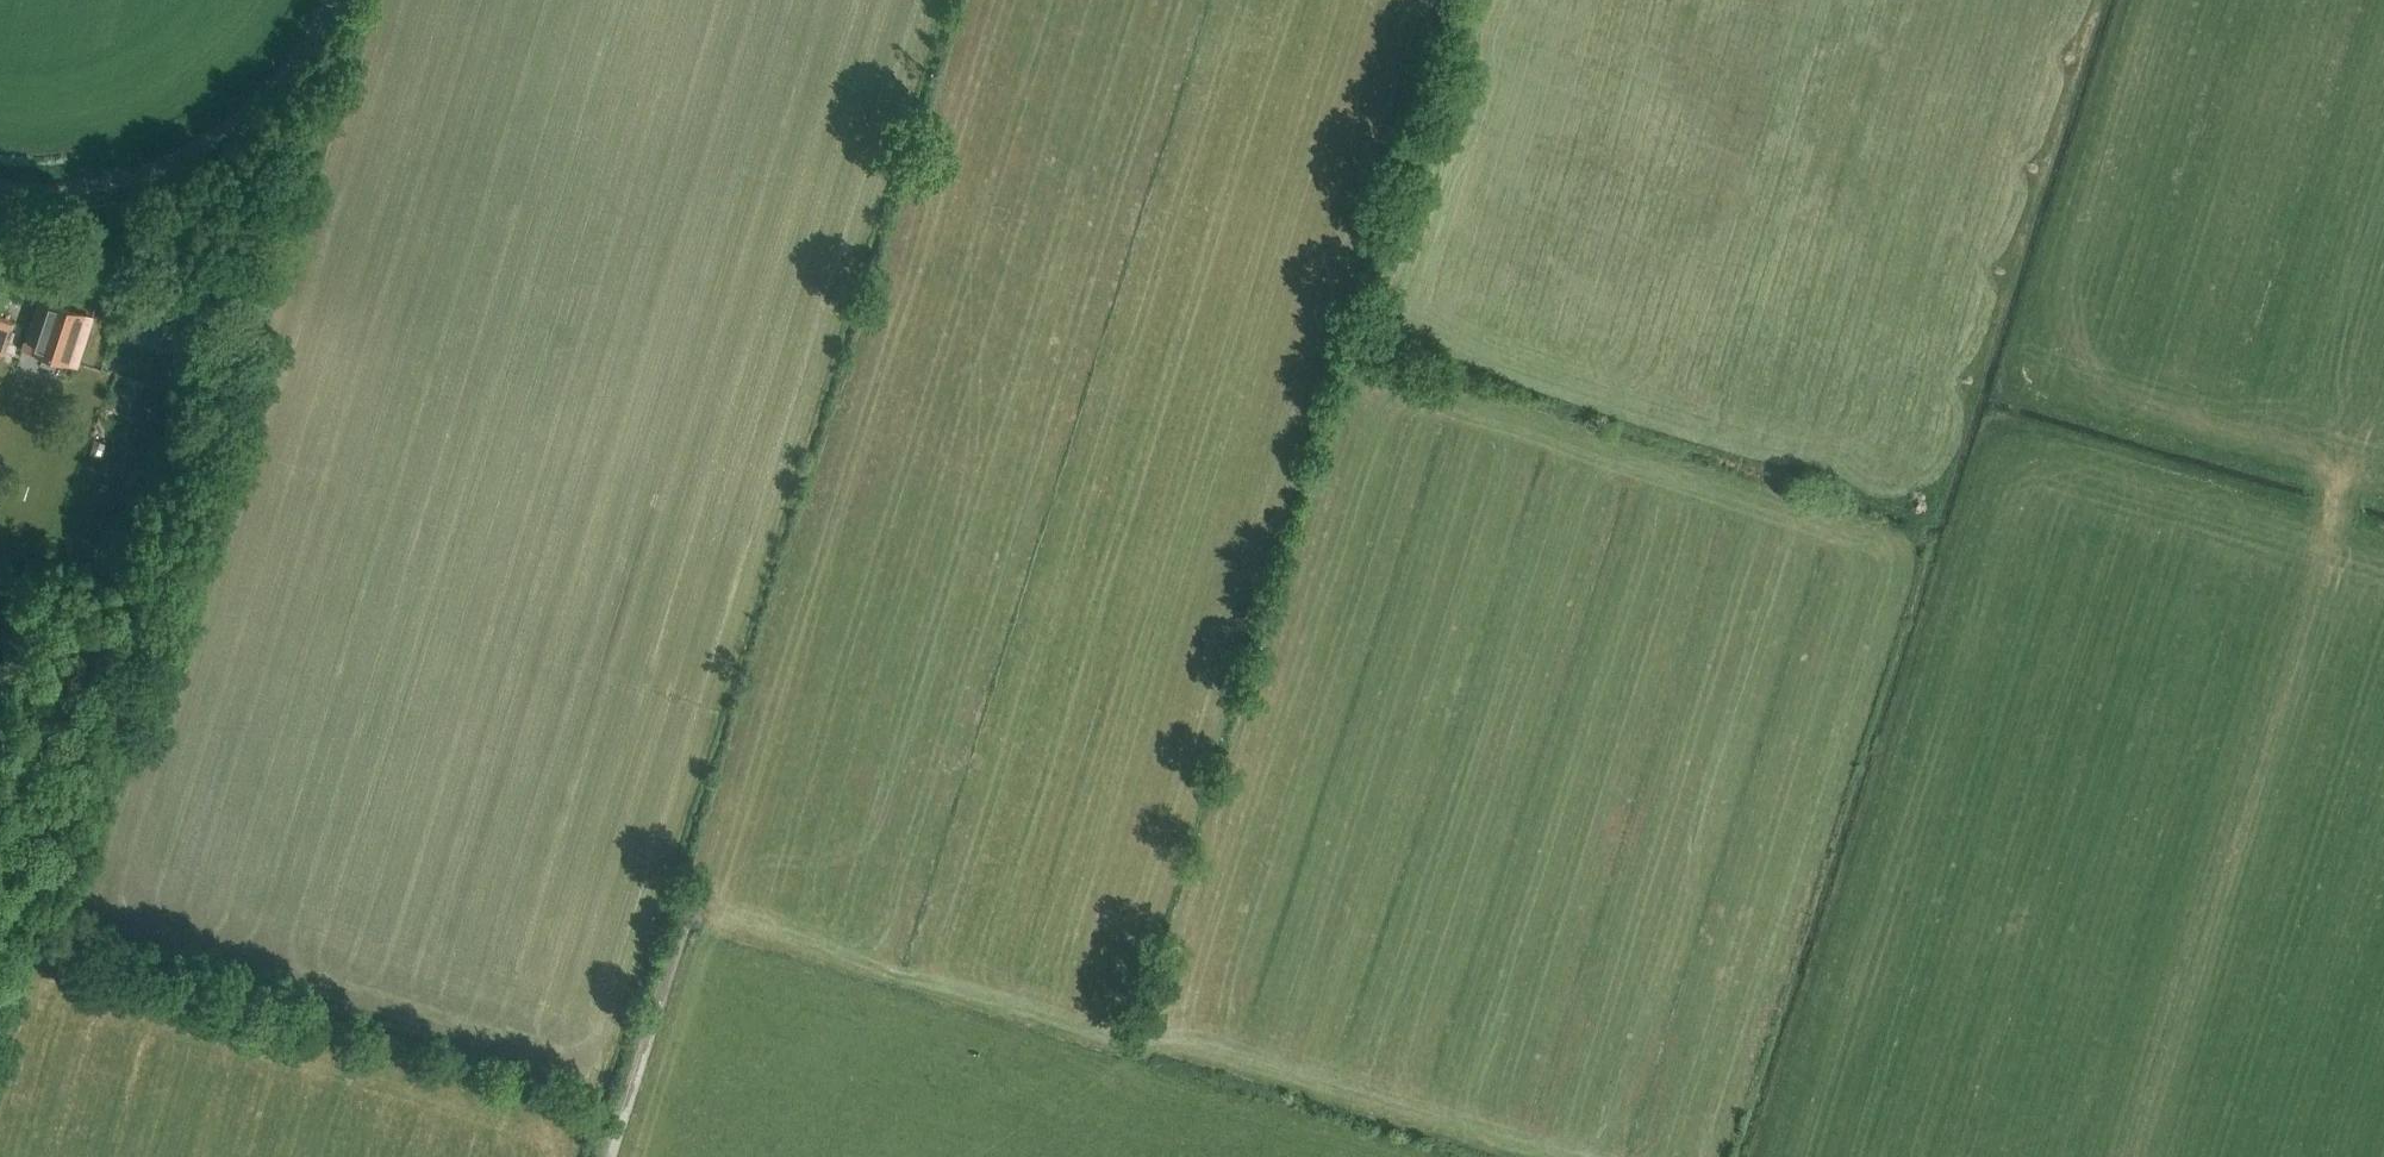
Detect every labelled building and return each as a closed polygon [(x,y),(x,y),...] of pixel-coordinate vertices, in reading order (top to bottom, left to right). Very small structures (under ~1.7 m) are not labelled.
[(92,316),(48,302),(42,322),(33,319),(24,349),(76,365),(92,316)] [(1,345),(8,323),(10,317),(0,314),(0,344),(1,345)]
